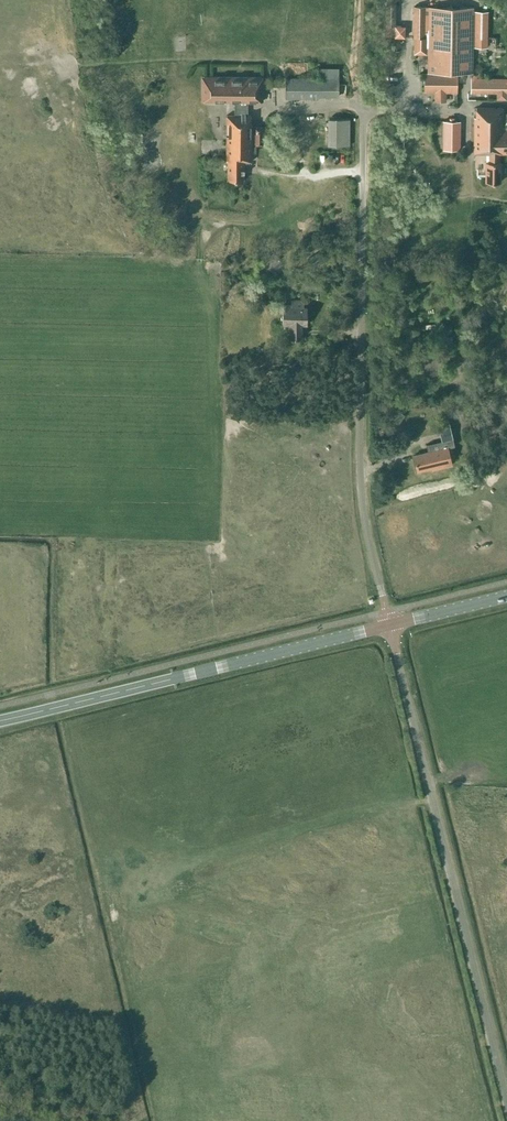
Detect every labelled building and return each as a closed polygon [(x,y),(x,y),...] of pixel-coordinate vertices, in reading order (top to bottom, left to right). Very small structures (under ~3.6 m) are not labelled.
[(413,6),(413,37),(414,37),(414,53),(426,53),(426,37),(424,37),(425,6),(413,6)] [(428,6),(428,72),(472,73),(473,10),(473,6),(428,6)] [(386,9),(386,26),(387,26),(395,26),(395,9),(386,9)] [(473,10),(472,36),(486,36),(486,10),(473,10)] [(387,27),(387,36),(393,36),(393,38),(403,38),(404,27),(387,27)] [(318,68),(318,77),(338,77),(339,68),(318,68)] [(424,73),(423,92),(457,93),(457,73),(424,73)] [(201,77),(201,100),(210,101),(235,101),(235,115),(226,115),(226,160),(227,160),(227,179),(243,179),(243,161),(252,161),(252,144),(262,144),(262,127),(252,127),(252,124),(250,124),(250,115),(245,115),(245,101),(262,101),(262,77),(210,77),(201,77)] [(285,77),(285,99),(318,99),(318,97),(338,97),(338,96),(346,96),(346,83),(338,83),(338,77),(285,77)] [(474,93),(506,93),(506,79),(474,78),(474,93)] [(474,153),(489,153),(489,162),(485,162),(485,181),(500,182),(500,162),(498,162),(499,153),(502,153),(506,153),(506,130),(502,130),(502,108),(476,107),(476,117),(474,117),(474,153)] [(329,119),(329,146),(349,146),(349,120),(329,119)] [(443,120),(443,144),(459,144),(459,120),(453,120),(449,120),(443,120)] [(317,252),(306,258),(312,268),(323,262),(317,252)] [(282,304),(282,323),(289,323),(289,337),(301,338),(301,323),(307,323),(307,307),(303,307),(303,300),(291,300),(291,304),(282,304)] [(428,452),(413,455),(417,471),(436,467),(436,469),(452,465),(448,447),(454,446),(451,430),(449,424),(438,426),(440,433),(442,441),(426,445),(428,452)]
